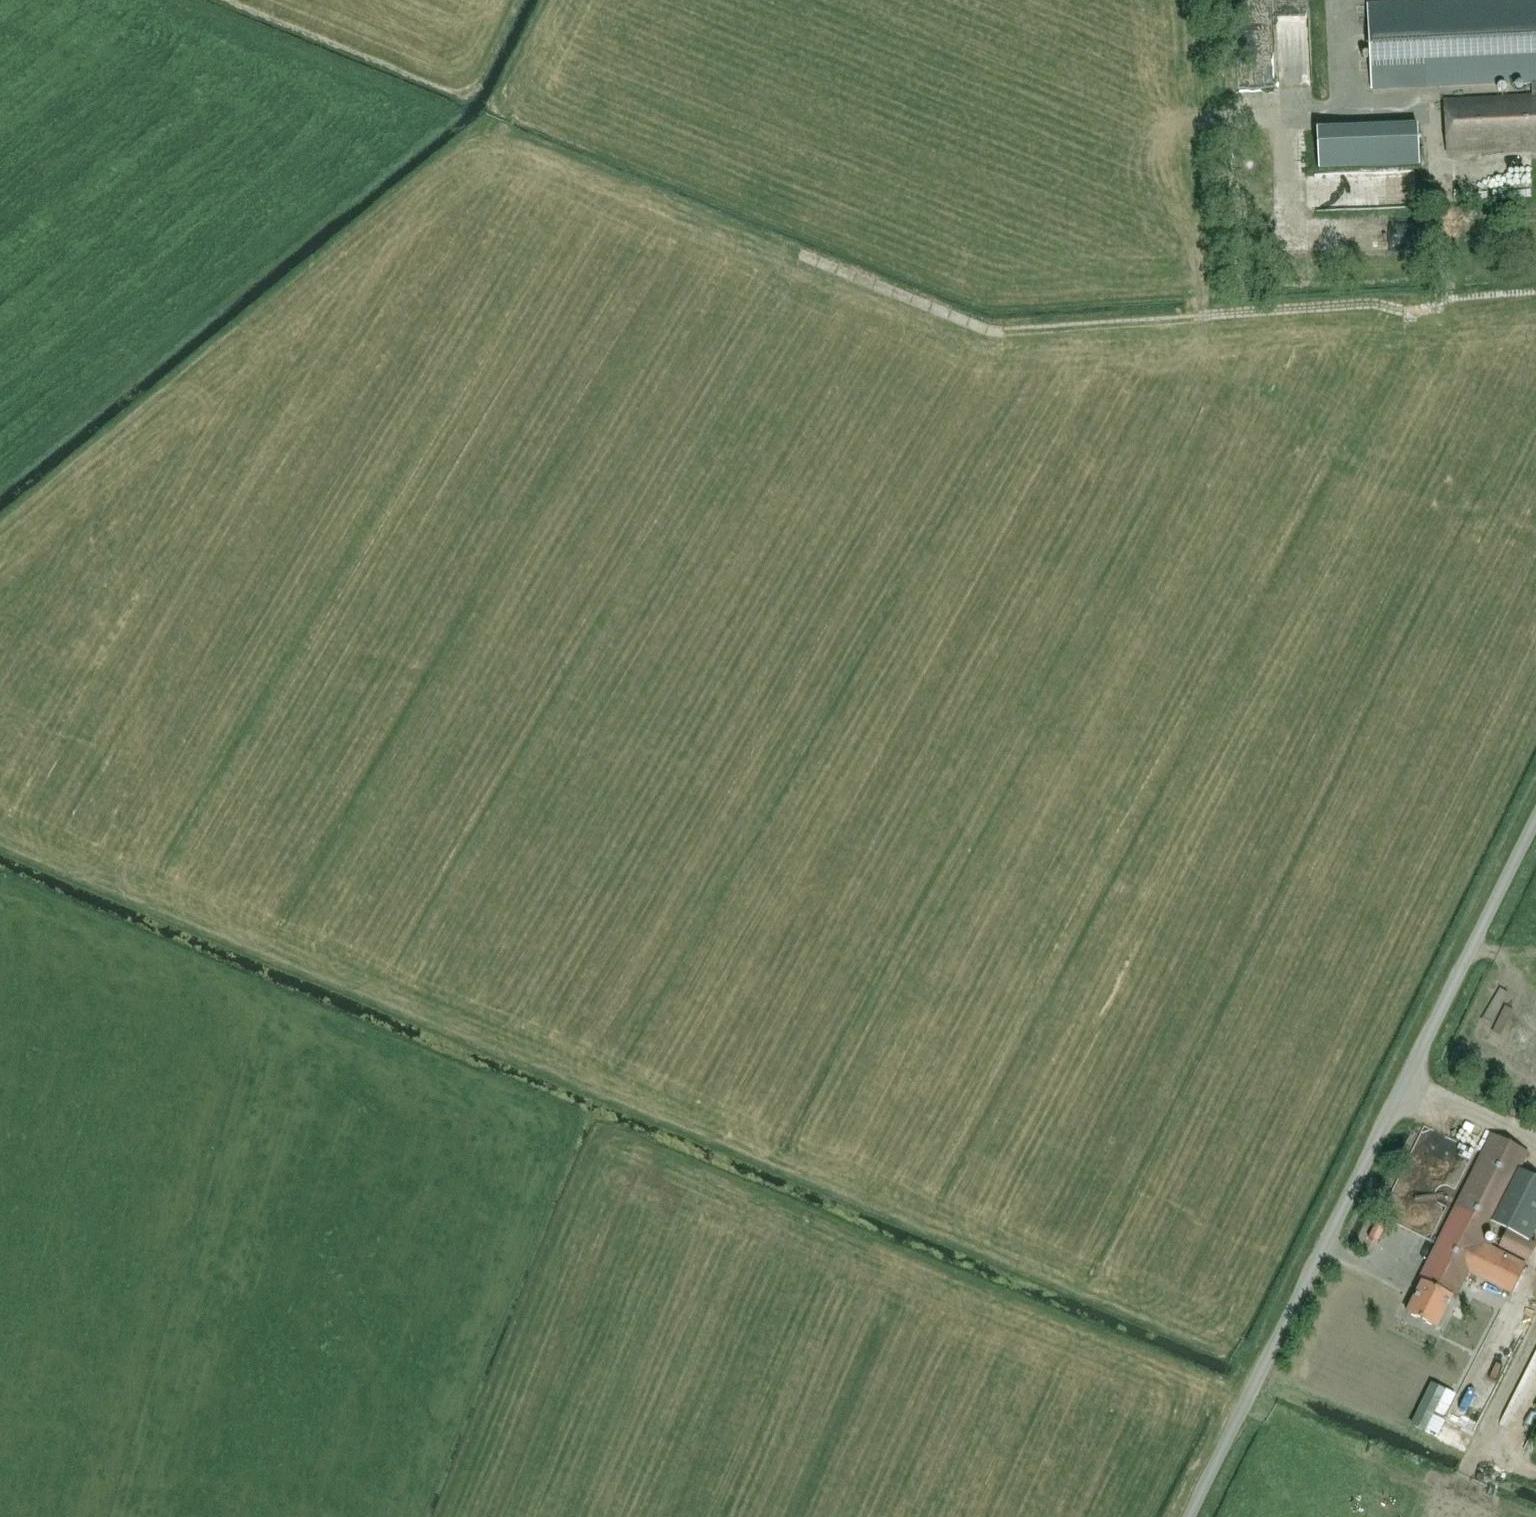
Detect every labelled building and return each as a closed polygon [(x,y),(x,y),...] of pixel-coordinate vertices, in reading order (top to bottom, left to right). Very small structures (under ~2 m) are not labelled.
[(1420,3),(1367,5),(1371,88),(1530,80),(1531,96),(1444,100),(1446,150),(1535,146),(1535,0),(1473,0),(1420,3)] [(1316,129),(1318,170),(1418,165),(1416,124),(1316,129)] [(1527,178),(1526,154),(1457,157),(1458,181),(1527,178)] [(1355,184),(1317,185),(1318,202),(1356,200),(1355,184)] [(1453,1117),(1445,1132),(1476,1147),(1483,1131),(1453,1117)] [(1450,1297),(1454,1299),(1468,1271),(1511,1292),(1526,1264),(1483,1243),(1493,1222),(1529,1240),(1535,1226),(1535,1177),(1519,1169),(1528,1151),(1491,1133),(1418,1279),(1422,1281),(1406,1312),(1436,1327),(1450,1297)] [(1405,1182),(1391,1216),(1432,1233),(1446,1199),(1405,1182)] [(1498,1246),(1528,1261),(1535,1245),(1506,1230),(1498,1246)] [(1477,1376),(1436,1435),(1455,1448),(1496,1390),(1477,1376)]
